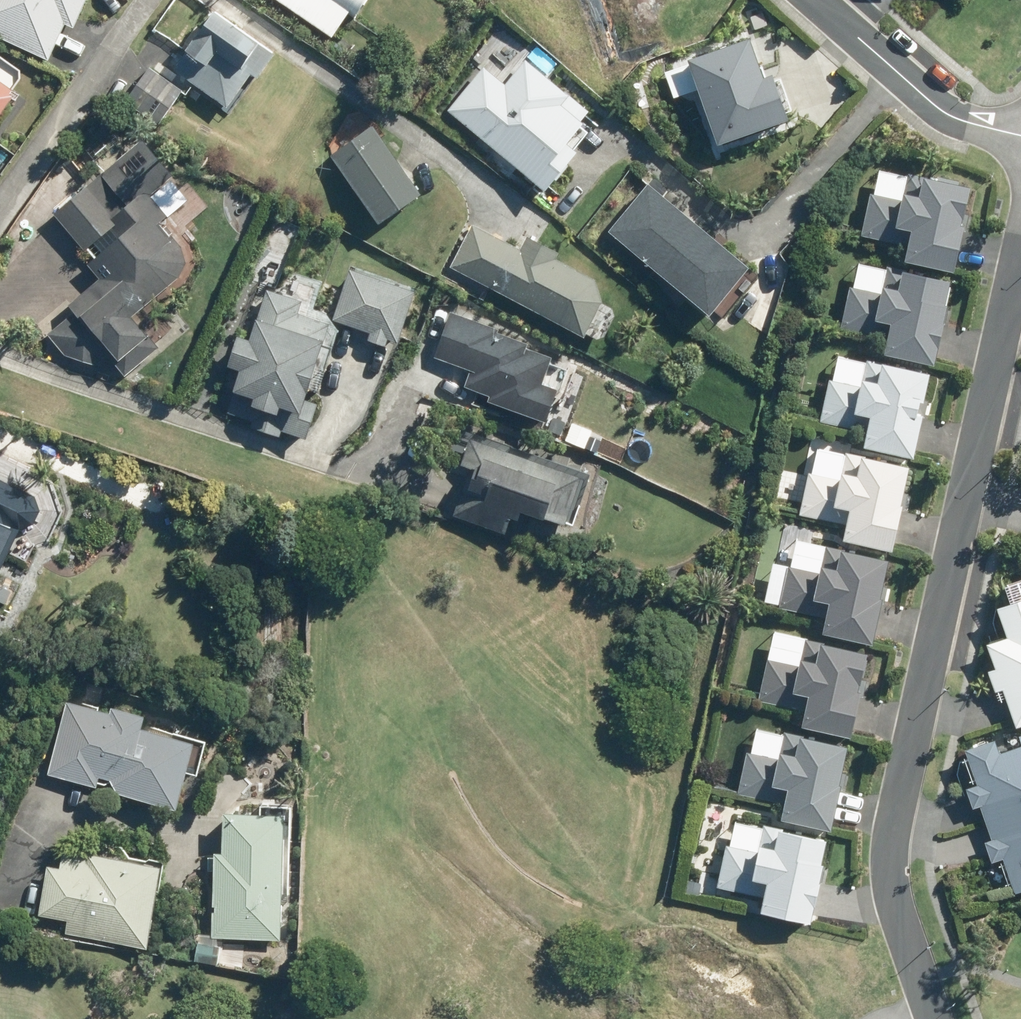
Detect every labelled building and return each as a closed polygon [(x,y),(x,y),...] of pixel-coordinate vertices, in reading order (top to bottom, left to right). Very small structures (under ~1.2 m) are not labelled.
[(53,58),(71,24),(78,28),(92,0),(0,0),(0,31),(53,58)] [(334,40),(351,15),(360,21),(374,0),(276,0),(334,40)] [(217,10),(178,66),(233,106),(257,73),(264,77),(280,54),(217,10)] [(700,84),(719,141),(791,117),(774,66),(765,70),(752,32),(690,54),(692,59),(664,68),(673,93),(700,84)] [(450,108),(550,187),(583,146),(575,140),(597,113),(526,57),(512,75),(491,58),(450,108)] [(188,89),(155,67),(131,103),(164,125),(188,89)] [(20,95),(0,80),(0,122),(20,95)] [(430,190),(379,124),(339,157),(390,221),(430,190)] [(164,224),(173,215),(156,194),(180,174),(148,138),(61,213),(92,249),(115,231),(123,240),(94,264),(106,277),(74,304),(81,312),(55,334),(71,354),(101,363),(113,353),(132,375),(166,347),(141,316),(186,276),(193,263),(187,246),(179,236),(176,238),(164,224)] [(66,173),(79,187),(90,177),(77,163),(66,173)] [(902,177),(874,170),(869,194),(866,193),(857,236),(898,245),(895,260),(944,271),(954,226),(951,225),(959,186),(953,185),(954,181),(929,175),(928,179),(903,174),(902,177)] [(645,185),(602,233),(702,321),(745,273),(645,185)] [(456,266),(597,335),(614,300),(606,278),(564,256),(568,250),(534,234),(527,248),(476,224),(456,266)] [(935,307),(939,281),(896,273),(897,269),(883,266),(882,270),(852,265),(848,288),(845,288),(837,329),(880,337),(877,355),(927,364),(938,307),(935,307)] [(345,269),(328,320),(363,331),(361,340),(378,346),(381,338),(391,342),(408,290),(345,269)] [(295,301),(264,290),(254,320),(250,319),(242,339),(231,335),(220,365),(233,370),(219,410),(249,420),(247,428),(274,437),(277,430),(298,438),(310,404),(294,398),(298,387),(309,390),(324,348),(314,344),(321,323),(291,313),(295,301)] [(447,312),(431,358),(466,371),(460,387),(484,396),(482,401),(536,421),(548,389),(534,384),(544,357),(519,348),(520,343),(491,333),(493,329),(447,312)] [(861,362),(833,357),(828,381),(824,380),(815,422),(860,431),(856,448),(905,458),(914,415),(907,414),(910,401),(914,402),(920,373),(873,363),(873,361),(861,359),(861,362)] [(468,462),(477,465),(461,513),(520,533),(528,506),(579,523),(595,475),(477,435),(468,462)] [(840,455),(812,450),(807,474),(803,473),(795,513),(839,522),(835,542),(884,551),(900,467),(852,457),(852,455),(840,453),(840,455)] [(24,529),(38,524),(46,508),(41,495),(0,476),(0,580),(24,529)] [(797,542),(786,607),(826,614),(822,635),(872,643),(887,557),(797,542)] [(988,607),(999,637),(980,644),(989,669),(982,671),(991,695),(997,693),(1009,727),(1020,723),(1020,581),(999,589),(1003,602),(988,607)] [(777,639),(766,706),(806,712),(803,733),(851,741),(865,654),(777,639)] [(118,712),(74,701),(55,774),(103,786),(105,777),(116,779),(125,793),(188,809),(206,742),(150,728),(153,716),(120,707),(118,712)] [(750,754),(744,791),(786,798),(782,819),(832,827),(845,749),(759,734),(755,755),(750,754)] [(956,752),(968,786),(958,789),(965,810),(976,806),(987,839),(980,842),(987,862),(998,858),(1009,891),(1020,887),(1020,734),(1013,737),(1016,747),(992,755),(987,741),(956,752)] [(218,936),(286,942),(297,815),(237,810),(233,849),(226,848),(218,936)] [(731,827),(721,888),(761,894),(757,914),(808,922),(822,842),(731,827)] [(73,920),(70,934),(157,949),(172,866),(69,848),(65,868),(53,865),(44,915),(73,920)] [(221,966),(224,948),(202,944),(199,962),(221,966)]
